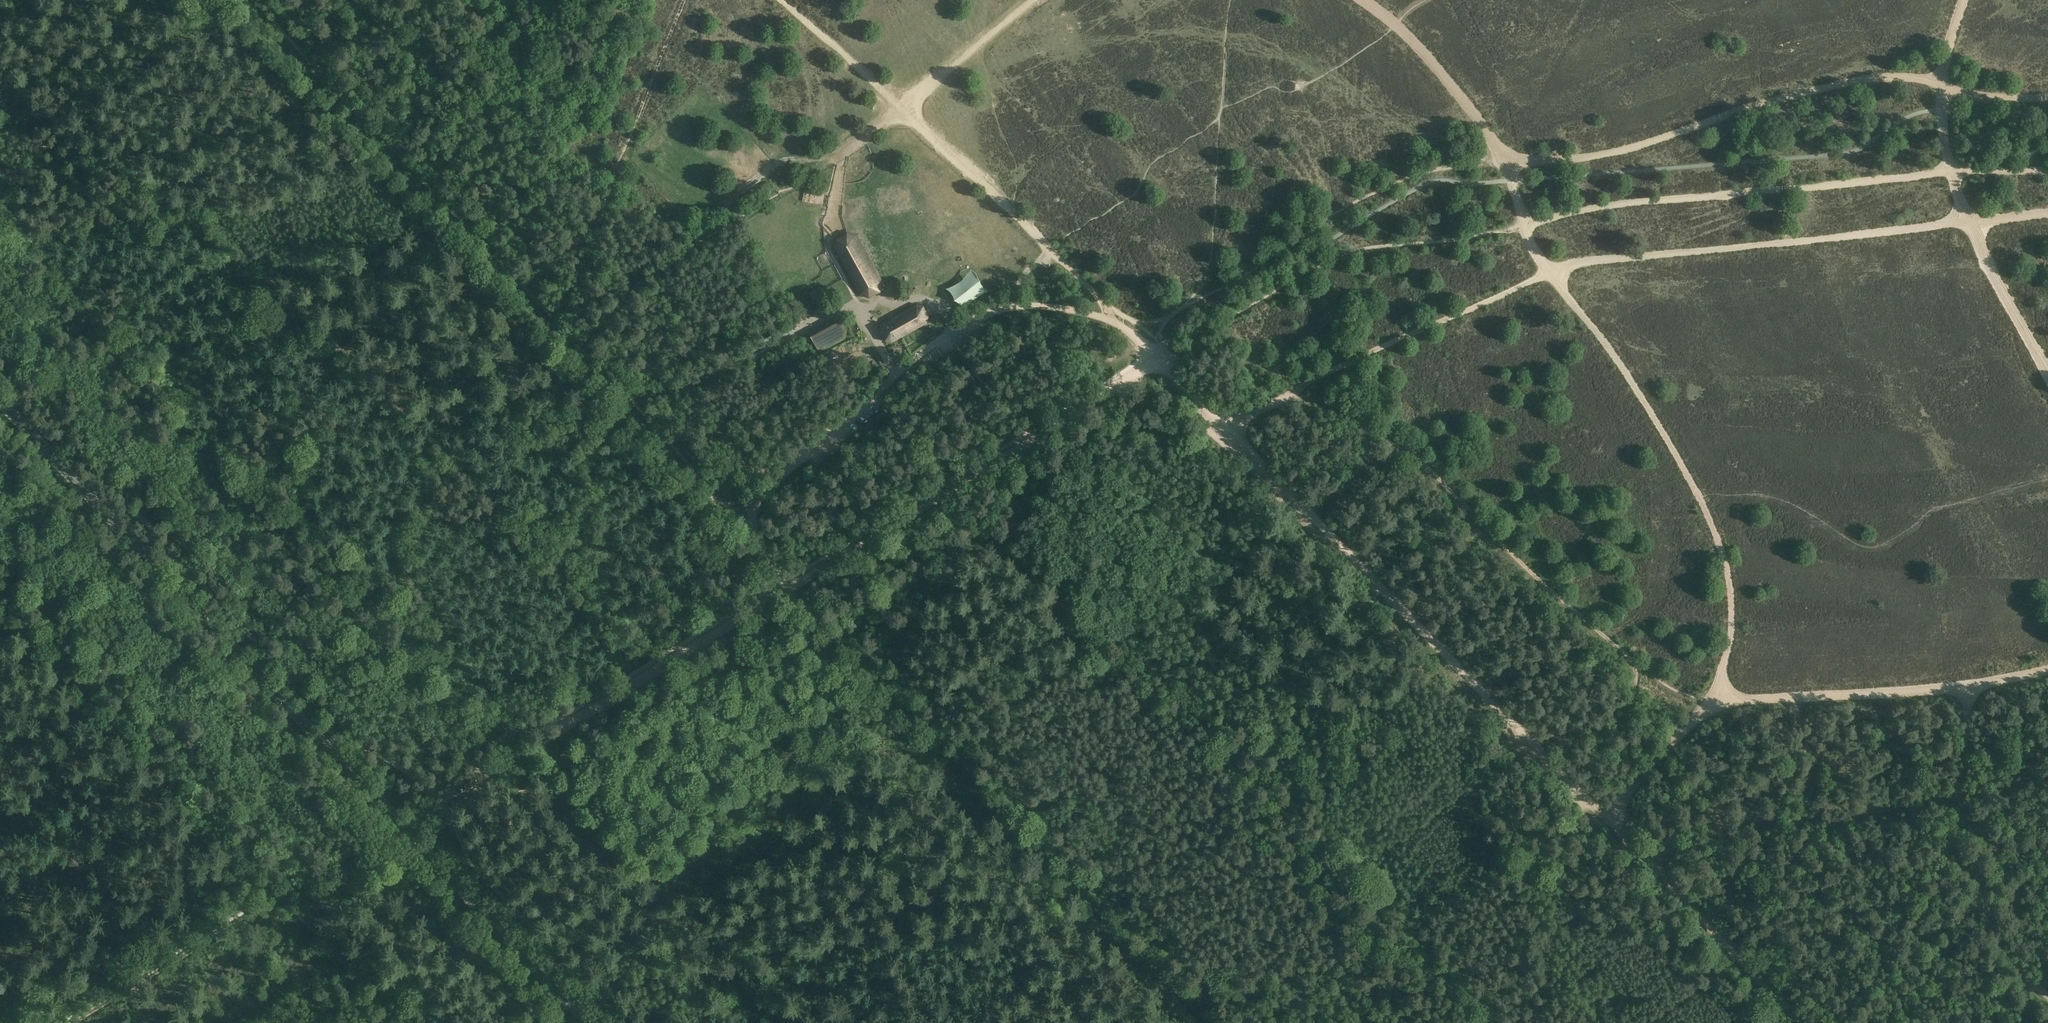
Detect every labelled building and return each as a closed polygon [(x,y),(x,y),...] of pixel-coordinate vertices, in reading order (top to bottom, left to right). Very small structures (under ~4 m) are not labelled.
[(837,238),(835,247),(861,294),(869,297),(876,293),(880,291),(883,282),(856,235),(848,232),(842,235),(837,238)] [(816,289),(810,291),(814,299),(820,296),(816,289)] [(882,323),(880,330),(886,339),(892,341),(927,322),(929,316),(926,311),(924,306),(917,304),(882,323)] [(832,332),(841,328),(838,323),(829,328),(832,332)]
